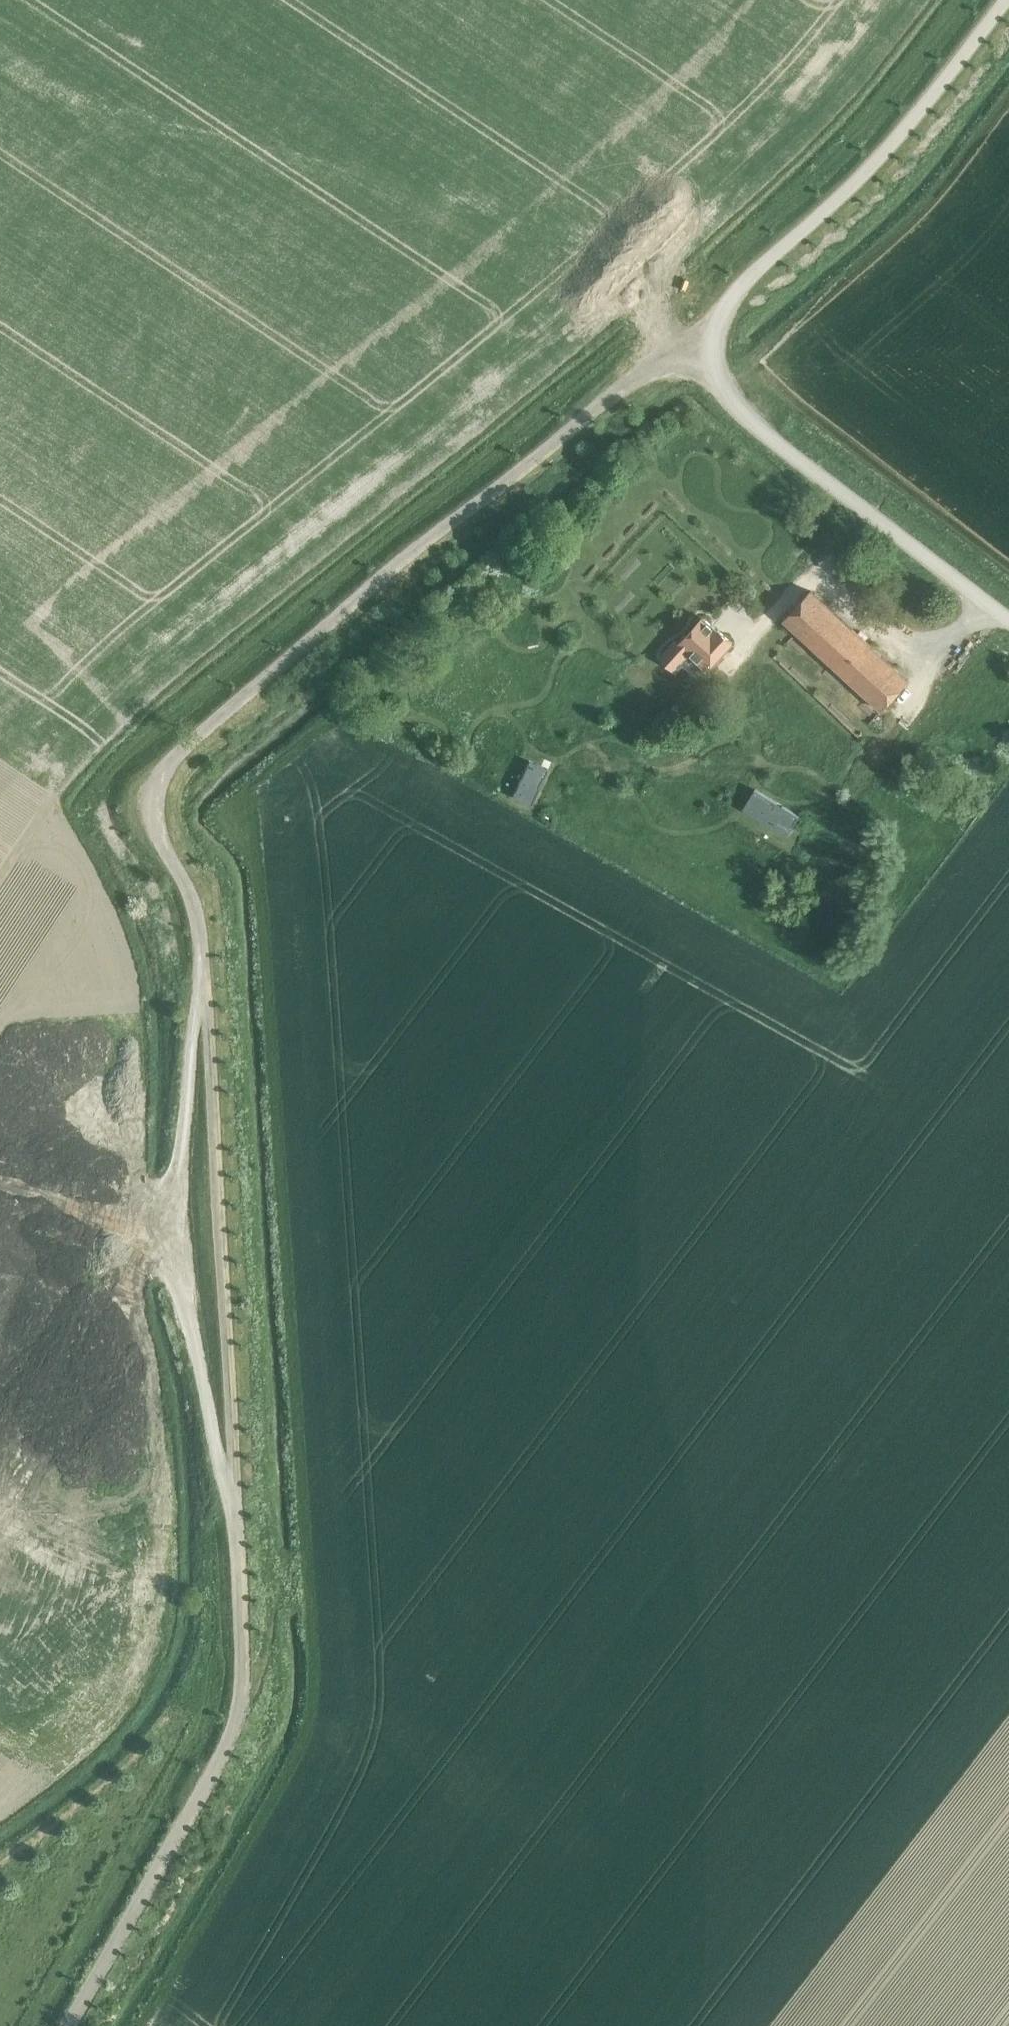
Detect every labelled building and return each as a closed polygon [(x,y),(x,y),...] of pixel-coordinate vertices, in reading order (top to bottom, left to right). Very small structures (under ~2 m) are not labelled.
[(880,708),(907,679),(811,590),(784,619),(880,708)] [(677,639),(660,657),(672,669),(674,670),(689,654),(706,670),(733,641),(706,616),(681,643),(677,639)] [(512,796),(511,797),(531,805),(539,787),(538,787),(543,777),(547,769),(545,768),(545,769),(542,767),(535,763),(535,764),(528,761),(520,779),(517,784),(518,784),(514,792),(514,791),(512,796)] [(751,796),(743,809),(758,819),(762,821),(774,828),(778,823),(790,830),(792,826),(799,816),(782,805),(778,811),(773,808),(777,802),(755,789),(750,796),(751,796)]
